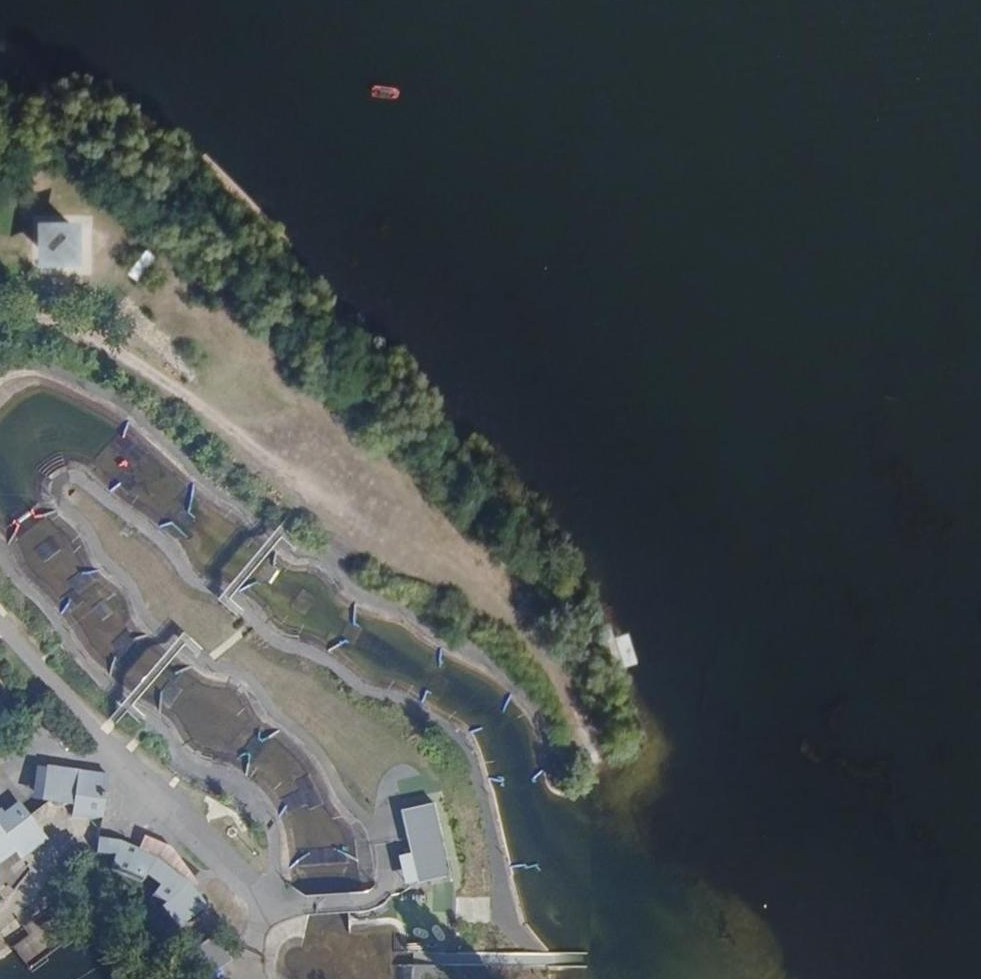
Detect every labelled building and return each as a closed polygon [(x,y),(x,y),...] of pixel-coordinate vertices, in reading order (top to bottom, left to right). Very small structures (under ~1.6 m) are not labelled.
[(33,259),(77,258),(77,214),(32,214),(33,259)] [(45,767),(41,799),(50,800),(73,803),(78,772),(45,767)] [(73,803),(72,815),(103,820),(109,776),(78,772),(73,803)] [(15,851),(20,858),(47,838),(30,815),(18,800),(5,810),(1,806),(0,807),(0,862),(15,851)] [(433,803),(400,811),(417,884),(450,876),(433,803)] [(121,842),(100,838),(98,855),(116,858),(113,881),(146,880),(154,875),(164,888),(151,897),(163,906),(158,910),(174,931),(207,906),(192,886),(188,881),(157,857),(138,849),(121,842)] [(228,955),(214,935),(189,953),(206,976),(231,958),(228,955)]
